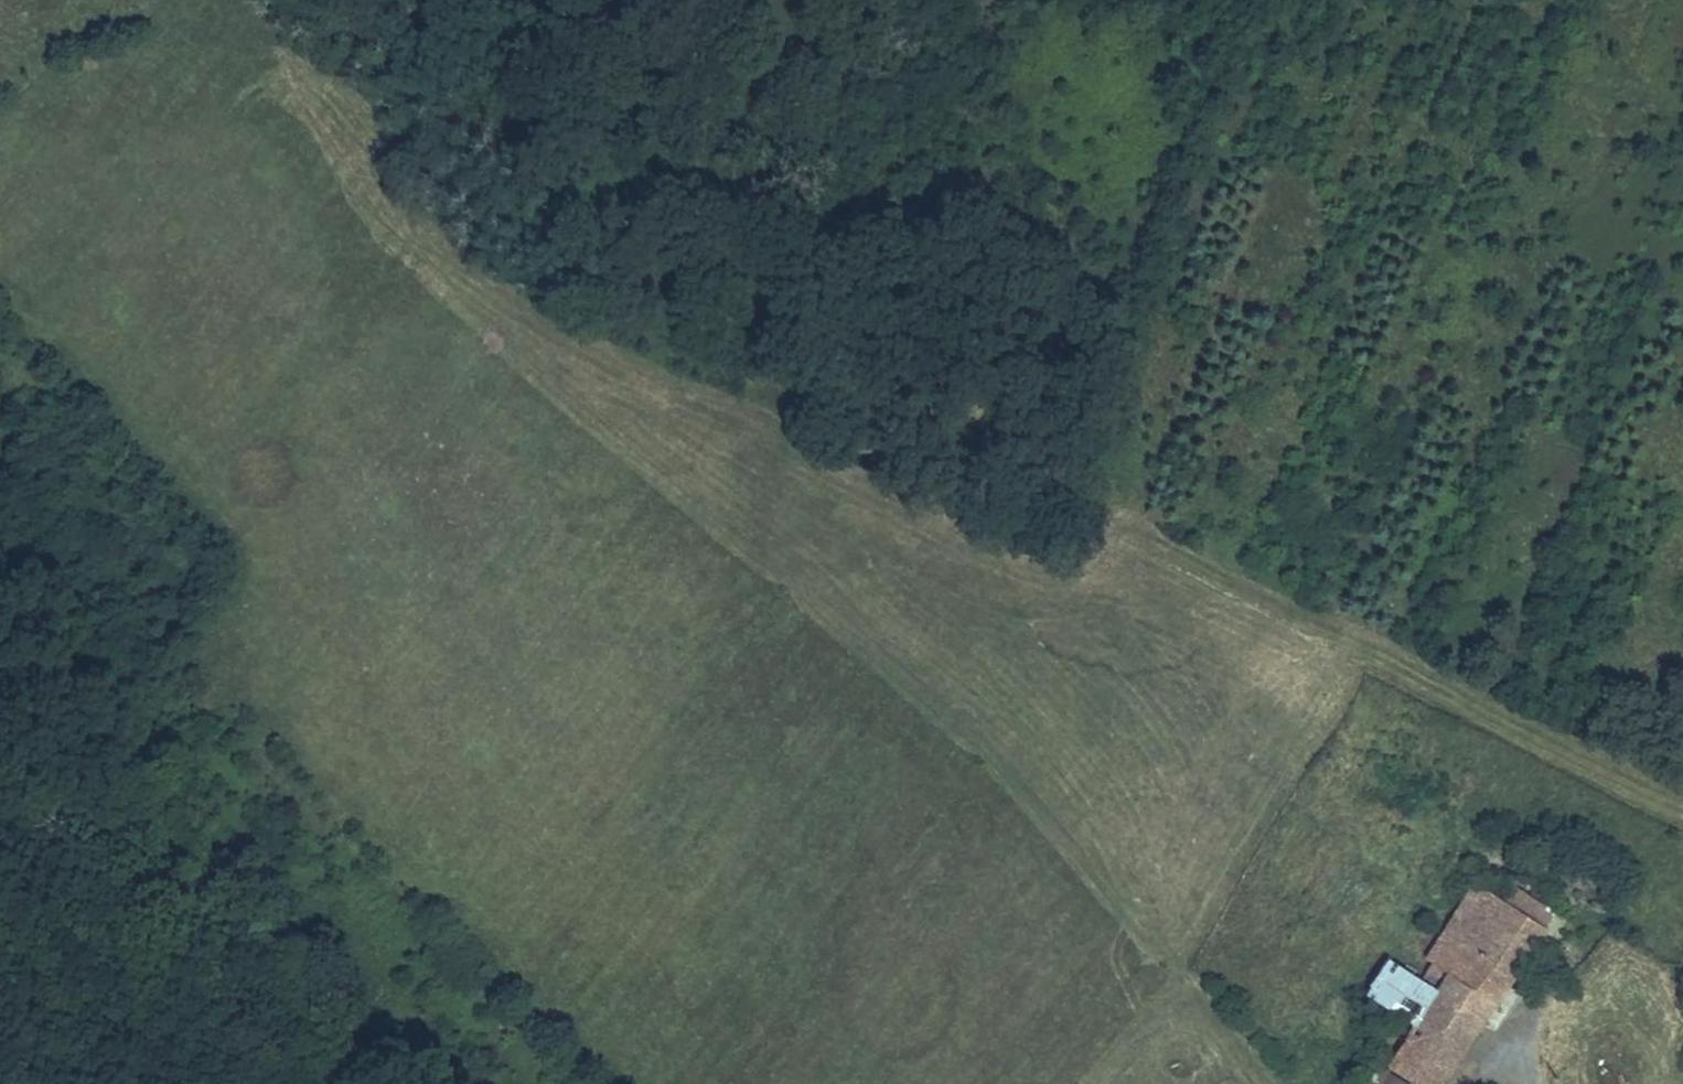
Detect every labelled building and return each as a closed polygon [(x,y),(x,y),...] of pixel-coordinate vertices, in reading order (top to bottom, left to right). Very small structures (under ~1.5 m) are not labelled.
[(1498,965),(1514,940),(1532,951),(1546,930),(1545,929),(1551,919),(1541,913),(1544,909),(1516,891),(1507,904),(1478,885),(1429,962),(1433,963),(1423,977),(1441,989),(1438,994),(1437,995),(1483,1025),(1515,977),(1498,965)] [(1515,977),(1532,951),(1514,940),(1498,965),(1515,977)] [(1437,995),(1438,994),(1390,963),(1371,992),(1419,1023),(1437,995)] [(1483,1025),(1437,995),(1419,1023),(1392,1064),(1421,1083),(1443,1083),(1483,1025)] [(1380,1067),(1367,1083),(1405,1083),(1380,1067)]
